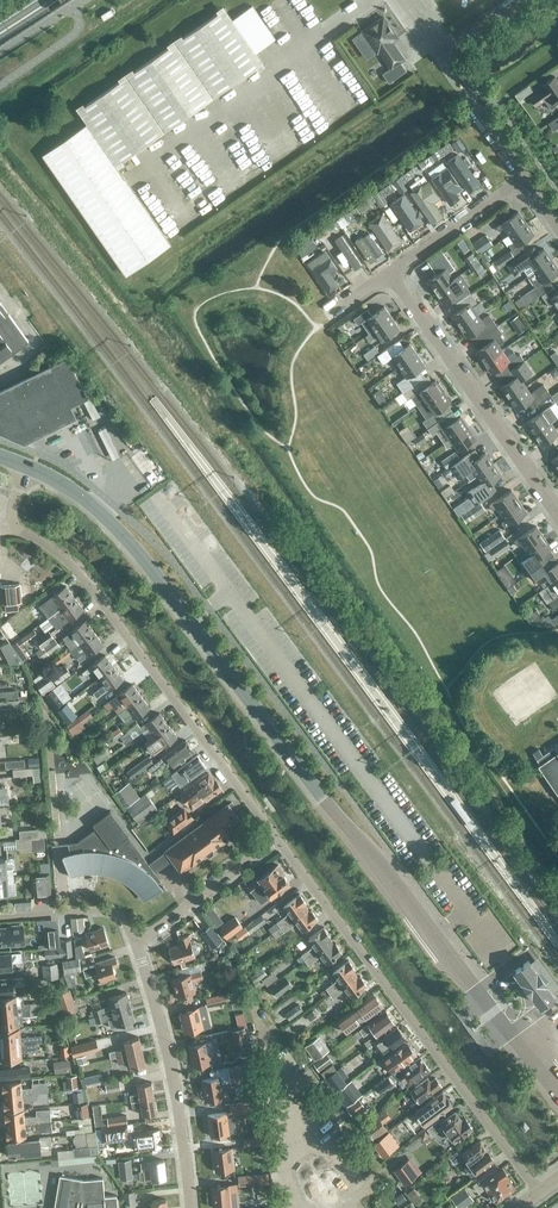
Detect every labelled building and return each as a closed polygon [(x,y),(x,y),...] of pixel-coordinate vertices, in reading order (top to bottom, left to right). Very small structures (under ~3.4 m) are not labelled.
[(43,155),(126,274),(170,243),(116,165),(263,63),(255,52),(275,39),(252,6),(232,19),(224,8),(77,110),(87,124),(43,155)] [(392,42),(398,37),(383,16),(353,37),(362,50),(371,43),(377,52),(379,51),(390,68),(382,73),(388,83),(406,71),(400,62),(404,59),(392,42)] [(331,48),(334,54),(344,49),(340,43),(331,48)] [(545,88),(530,98),(535,105),(544,99),(551,109),(556,105),(557,106),(557,105),(557,81),(555,76),(542,84),(545,88)] [(514,94),(521,104),(526,100),(524,97),(532,91),(528,85),(514,94)] [(548,123),(553,130),(557,127),(557,116),(548,123)] [(222,132),(231,128),(226,118),(217,122),(222,132)] [(168,151),(183,184),(195,178),(193,175),(206,169),(193,140),(168,151)] [(442,156),(453,148),(449,142),(438,150),(442,156)] [(458,154),(447,162),(469,192),(480,184),(458,154)] [(423,169),(434,162),(429,156),(419,163),(423,169)] [(445,200),(459,191),(441,166),(428,175),(445,200)] [(410,169),(399,177),(403,183),(414,175),(410,169)] [(393,183),(401,194),(407,190),(399,178),(393,183)] [(433,227),(444,219),(436,206),(440,203),(426,182),(410,192),(433,227)] [(391,183),(376,193),(384,205),(388,202),(384,196),(395,189),(391,183)] [(376,193),(367,199),(357,205),(356,207),(360,213),(376,202),(380,208),(384,205),(376,193)] [(408,232),(419,225),(401,198),(390,205),(408,232)] [(349,220),(360,213),(356,207),(345,214),(349,220)] [(509,234),(526,222),(518,211),(496,226),(499,231),(504,227),(509,234)] [(389,254),(404,244),(382,212),(367,222),(389,254)] [(335,230),(341,226),(337,220),(331,224),(335,230)] [(526,222),(509,234),(513,241),(508,245),(511,249),(516,246),(534,234),(526,222)] [(321,240),(317,234),(311,237),(316,243),(321,240)] [(374,270),(385,262),(366,234),(355,242),(374,270)] [(479,254),(493,244),(486,234),(472,244),(479,254)] [(455,243),(462,253),(469,248),(462,238),(455,243)] [(301,257),(309,251),(304,243),(297,247),(295,248),(301,257)] [(534,246),(525,252),(507,265),(515,275),(522,270),(527,276),(534,271),(551,259),(544,248),(538,252),(534,246)] [(427,261),(430,266),(436,274),(427,280),(435,292),(453,279),(449,273),(455,269),(442,251),(427,261)] [(481,260),(474,251),(464,258),(471,267),(481,260)] [(500,267),(513,258),(508,251),(495,261),(500,267)] [(332,292),(341,285),(317,252),(308,259),(332,292)] [(347,276),(355,270),(342,252),(334,258),(347,276)] [(534,271),(539,278),(534,282),(537,286),(542,283),(557,272),(557,269),(551,259),(534,271)] [(481,260),(471,267),(477,276),(487,268),(481,260)] [(510,284),(516,279),(510,271),(504,276),(510,284)] [(458,275),(453,279),(435,292),(443,303),(449,299),(453,305),(455,303),(471,293),(458,275)] [(520,297),(514,302),(519,309),(540,294),(535,287),(520,297)] [(557,293),(553,287),(541,295),(549,306),(554,303),(557,309),(557,293)] [(480,301),(477,303),(471,293),(455,303),(459,309),(451,315),(459,326),(477,314),(485,308),(480,301)] [(28,341),(0,302),(0,361),(28,341)] [(373,330),(392,317),(384,306),(371,315),(367,309),(353,318),(357,325),(361,322),(369,334),(373,330)] [(481,319),(477,314),(459,326),(467,338),(475,332),(479,338),(497,326),(489,314),(481,319)] [(373,330),(369,334),(365,336),(368,341),(376,335),(381,341),(400,328),(392,317),(373,330)] [(479,338),(484,345),(476,351),(483,362),(501,349),(498,344),(503,340),(500,335),(502,333),(497,326),(479,338)] [(399,340),(377,355),(383,364),(392,357),(399,367),(417,354),(410,343),(404,347),(399,340)] [(374,346),(368,350),(373,356),(378,352),(374,346)] [(519,353),(518,355),(515,354),(513,351),(510,353),(506,356),(501,349),(483,362),(491,373),(493,372),(498,379),(524,360),(519,353)] [(405,377),(396,383),(397,384),(402,391),(402,392),(419,381),(413,373),(425,365),(417,354),(399,367),(405,377)] [(0,391),(0,432),(24,443),(27,441),(66,422),(76,417),(80,415),(70,405),(87,397),(67,357),(0,391)] [(524,360),(498,379),(500,378),(504,384),(501,387),(508,398),(526,386),(521,380),(532,372),(524,360)] [(419,381),(402,392),(407,399),(411,396),(419,407),(443,391),(442,390),(444,389),(439,382),(438,383),(435,379),(423,387),(422,385),(419,381)] [(530,393),(526,386),(508,398),(516,410),(531,400),(535,406),(551,395),(543,384),(530,393)] [(443,391),(419,407),(422,411),(427,418),(422,421),(427,428),(438,421),(439,420),(446,415),(441,408),(447,404),(451,402),(443,391)] [(381,406),(387,402),(384,397),(378,402),(381,406)] [(549,406),(548,407),(543,410),(525,422),(533,434),(550,422),(557,417),(549,406)] [(438,421),(427,428),(432,435),(436,432),(441,439),(444,443),(468,427),(460,416),(457,418),(443,428),(438,421)] [(550,422),(533,434),(541,445),(550,439),(554,445),(557,443),(557,426),(555,428),(550,422)] [(414,437),(406,425),(398,431),(406,442),(414,437)] [(468,427),(444,443),(447,447),(453,443),(458,450),(475,438),(468,427)] [(422,433),(413,439),(418,445),(427,439),(422,433)] [(465,473),(469,480),(493,464),(485,452),(476,458),(471,451),(450,467),(458,478),(465,473)] [(441,461),(446,469),(460,459),(455,452),(441,461)] [(493,464),(469,480),(474,487),(467,492),(475,503),(496,489),(492,482),(501,475),(493,464)] [(443,481),(450,478),(446,469),(440,472),(443,481)] [(451,489),(458,485),(454,478),(447,483),(451,489)] [(501,513),(519,501),(511,490),(489,505),(492,510),(497,507),(501,513)] [(527,512),(519,501),(501,513),(505,519),(501,522),(505,527),(527,512)] [(465,522),(471,518),(485,509),(480,502),(466,511),(460,515),(465,522)] [(526,549),(544,537),(536,525),(514,541),(517,546),(521,543),(526,549)] [(485,551),(505,537),(499,529),(480,543),(485,551)] [(526,549),(530,555),(520,562),(528,573),(550,558),(545,552),(551,548),(544,537),(526,549)] [(494,556),(510,545),(505,539),(490,550),(494,556)] [(542,572),(547,579),(541,583),(544,587),(557,577),(557,561),(554,564),(550,558),(528,573),(532,579),(542,572)] [(544,587),(546,591),(545,592),(550,600),(548,601),(553,609),(557,606),(557,577),(544,587)] [(18,610),(17,602),(21,602),(20,584),(10,585),(0,585),(2,603),(5,603),(5,611),(18,610)] [(517,589),(513,584),(507,588),(511,593),(517,589)] [(40,605),(39,605),(41,607),(48,617),(54,613),(60,608),(75,597),(66,586),(42,603),(40,605)] [(54,613),(48,617),(57,629),(60,626),(83,609),(75,597),(60,608),(54,613)] [(536,609),(528,615),(535,625),(543,619),(536,609)] [(72,635),(78,644),(94,632),(85,620),(62,637),(64,641),(72,635)] [(36,632),(33,628),(11,644),(22,660),(27,657),(18,645),(36,632)] [(54,638),(49,631),(48,630),(36,640),(41,647),(54,638)] [(103,644),(94,632),(78,644),(75,646),(73,647),(79,656),(77,657),(80,661),(103,644)] [(41,659),(48,655),(60,645),(54,638),(36,652),(41,659)] [(9,641),(0,646),(9,664),(24,663),(9,641)] [(30,641),(23,647),(29,654),(36,648),(30,641)] [(59,654),(48,662),(55,670),(65,662),(59,654)] [(99,677),(114,666),(105,655),(82,672),(85,675),(88,673),(93,669),(99,677)] [(23,661),(28,667),(31,665),(32,660),(29,657),(23,661)] [(50,674),(57,684),(70,674),(63,664),(50,674)] [(123,678),(114,666),(99,677),(104,683),(92,692),(96,698),(123,678)] [(56,685),(49,676),(36,686),(42,695),(56,685)] [(117,713),(120,710),(126,706),(141,695),(132,684),(109,701),(103,705),(107,710),(113,706),(117,713)] [(55,707),(62,701),(52,689),(45,695),(55,707)] [(18,697),(18,690),(0,692),(0,699),(18,697)] [(141,695),(126,706),(132,714),(124,721),(126,724),(150,707),(141,695)] [(19,707),(19,700),(0,701),(0,709),(19,707)] [(67,703),(56,711),(66,723),(76,715),(67,703)] [(127,730),(119,736),(123,741),(125,744),(133,738),(131,736),(138,732),(139,733),(141,731),(147,739),(153,735),(154,735),(168,724),(159,713),(140,727),(137,722),(126,730),(127,730)] [(85,727),(78,716),(65,725),(73,736),(85,727)] [(154,735),(145,741),(154,753),(177,736),(168,724),(154,735)] [(123,733),(118,726),(102,738),(107,744),(123,733)] [(37,745),(36,732),(25,733),(26,746),(37,745)] [(186,740),(160,759),(148,767),(153,774),(164,766),(164,764),(169,760),(174,766),(194,751),(186,740)] [(557,752),(553,747),(535,759),(539,764),(538,765),(557,794),(557,751),(557,752)] [(536,758),(542,754),(538,748),(532,752),(536,758)] [(108,755),(104,749),(92,757),(97,764),(108,755)] [(206,767),(197,755),(171,774),(180,786),(206,767)] [(39,766),(38,757),(27,758),(28,767),(39,766)] [(5,768),(25,766),(24,759),(5,761),(5,768)] [(102,762),(96,767),(101,773),(107,768),(102,762)] [(139,762),(126,771),(132,779),(144,770),(139,762)] [(13,776),(33,774),(32,767),(12,769),(13,776)] [(194,783),(185,790),(180,794),(181,796),(181,799),(183,802),(186,803),(188,805),(192,810),(221,788),(215,779),(214,780),(209,772),(194,783)] [(125,807),(134,800),(123,786),(114,792),(125,807)] [(138,823),(157,809),(146,793),(127,807),(138,823)] [(9,805),(8,797),(0,798),(0,805),(9,805)] [(67,842),(70,851),(70,852),(63,854),(70,876),(77,874),(82,873),(86,873),(92,873),(98,873),(104,874),(110,876),(116,878),(121,881),(126,884),(131,888),(136,892),(140,896),(143,901),(162,887),(158,881),(160,879),(155,872),(172,859),(180,870),(190,862),(192,865),(206,854),(209,855),(213,852),(212,852),(213,849),(227,838),(226,836),(235,829),(232,824),(239,818),(228,804),(148,863),(127,835),(128,835),(110,810),(92,823),(95,827),(77,841),(67,842)] [(0,805),(0,813),(9,812),(9,805),(0,805)] [(187,810),(184,806),(164,821),(173,834),(194,819),(187,810)] [(15,840),(31,839),(39,838),(38,829),(19,831),(20,839),(15,839),(15,840)] [(31,847),(31,839),(15,840),(16,849),(31,847)] [(13,875),(12,868),(6,869),(5,859),(0,860),(0,876),(13,875)] [(258,879),(248,887),(252,892),(252,891),(260,902),(271,895),(289,882),(283,874),(282,874),(280,872),(282,871),(278,864),(258,879)] [(49,873),(31,874),(32,894),(50,892),(49,873)] [(13,875),(0,876),(0,893),(8,892),(8,883),(14,882),(13,875)] [(271,933),(276,930),(280,927),(307,907),(304,903),(306,902),(299,893),(284,905),(289,912),(268,928),(271,933)] [(307,907),(280,927),(276,930),(279,935),(296,922),(302,929),(317,918),(311,909),(309,911),(307,907)] [(261,915),(244,927),(235,933),(239,939),(248,933),(249,934),(266,921),(261,915)] [(244,927),(237,917),(221,929),(229,938),(235,933),(244,927)] [(24,942),(22,926),(0,928),(0,945),(24,942)] [(214,946),(221,941),(210,926),(203,931),(214,946)] [(47,946),(57,945),(55,927),(45,928),(47,946)] [(90,949),(108,943),(103,927),(85,933),(90,949)] [(313,945),(301,955),(297,958),(300,963),(304,960),(331,940),(328,936),(330,935),(324,927),(308,938),(313,945)] [(174,963),(195,956),(188,935),(178,938),(180,944),(169,948),(172,956),(171,957),(172,961),(173,961),(174,963)] [(63,956),(72,955),(71,940),(61,941),(62,947),(45,949),(45,957),(63,956)] [(331,940),(304,960),(308,965),(321,955),(326,963),(342,951),(336,942),(334,944),(331,940)] [(76,958),(85,957),(81,944),(75,946),(76,958)] [(21,961),(21,953),(0,954),(0,970),(13,969),(12,962),(21,961)] [(532,960),(531,959),(529,961),(528,960),(515,970),(527,987),(531,993),(539,1003),(553,993),(552,992),(557,987),(557,982),(538,955),(537,956),(532,960)] [(115,957),(95,963),(95,964),(83,968),(85,976),(98,972),(101,982),(107,981),(106,979),(116,976),(113,967),(118,965),(115,957)] [(80,970),(78,960),(78,958),(62,961),(64,973),(63,973),(64,986),(75,986),(73,971),(80,970)] [(338,979),(335,981),(325,988),(329,993),(356,973),(353,969),(355,968),(348,960),(333,971),(338,979)] [(44,979),(46,979),(58,977),(56,963),(42,965),(43,972),(44,979)] [(250,976),(255,982),(267,974),(265,972),(270,969),(267,965),(262,968),(262,967),(250,976)] [(254,983),(244,970),(238,975),(247,988),(254,983)] [(193,980),(202,977),(200,971),(191,973),(171,979),(174,991),(176,991),(177,997),(195,992),(194,989),(196,989),(193,980)] [(366,984),(360,975),(358,977),(356,973),(329,993),(333,998),(345,988),(351,996),(366,984)] [(285,976),(280,979),(269,988),(276,997),(292,985),(285,976)] [(23,984),(23,977),(0,979),(0,994),(14,993),(14,991),(15,991),(15,986),(14,986),(13,984),(23,984)] [(62,1014),(76,1010),(69,989),(55,993),(62,1014)] [(110,1005),(93,1010),(95,1016),(103,1014),(109,1012),(131,1006),(126,992),(108,997),(110,1005)] [(373,992),(336,1020),(347,1033),(383,1006),(373,992)] [(207,1006),(227,1002),(225,993),(205,998),(207,1006)] [(30,1009),(35,1009),(35,1002),(23,1003),(23,995),(16,995),(0,997),(0,1012),(30,1009)] [(296,1002),(293,997),(276,1009),(279,1014),(296,1002)] [(289,1020),(295,1015),(303,1009),(298,1003),(284,1013),(289,1020)] [(198,1007),(180,1011),(185,1032),(203,1028),(210,1026),(207,1016),(205,1008),(204,1004),(198,1006),(198,1007)] [(103,1014),(95,1016),(97,1023),(105,1020),(108,1019),(110,1027),(116,1025),(135,1020),(131,1006),(109,1012),(103,1014)] [(0,1012),(0,1027),(22,1025),(21,1016),(38,1015),(37,1009),(35,1009),(30,1009),(0,1012)] [(377,1035),(395,1022),(385,1010),(359,1030),(363,1035),(370,1030),(368,1027),(370,1026),(377,1035)] [(310,1020),(315,1016),(312,1011),(306,1015),(310,1020)] [(67,1038),(64,1022),(56,1024),(59,1039),(67,1038)] [(384,1034),(375,1041),(373,1042),(382,1054),(405,1037),(397,1025),(384,1034)] [(32,1036),(23,1037),(23,1040),(20,1040),(19,1028),(0,1030),(0,1045),(36,1042),(42,1041),(41,1035),(32,1036)] [(229,1031),(234,1052),(252,1048),(250,1041),(247,1042),(244,1028),(229,1031)] [(358,1031),(351,1036),(354,1041),(361,1035),(358,1031)] [(314,1060),(327,1050),(329,1049),(319,1035),(304,1046),(314,1060)] [(123,1048),(115,1050),(109,1051),(110,1058),(117,1056),(117,1057),(142,1051),(139,1036),(121,1040),(123,1048)] [(70,1046),(73,1056),(98,1049),(96,1039),(70,1046)] [(214,1040),(206,1042),(188,1046),(193,1067),(218,1061),(214,1040)] [(0,1045),(0,1048),(0,1052),(0,1058),(1,1058),(1,1060),(21,1058),(20,1051),(37,1050),(36,1042),(0,1045)] [(407,1042),(382,1060),(391,1072),(416,1054),(415,1052),(415,1050),(413,1047),(411,1047),(407,1042)] [(68,1055),(67,1045),(59,1046),(60,1056),(68,1055)] [(142,1051),(117,1057),(118,1060),(116,1061),(116,1064),(124,1062),(129,1060),(131,1068),(145,1065),(142,1051)] [(318,1070),(330,1062),(332,1061),(327,1053),(313,1063),(318,1070)] [(399,1068),(394,1072),(397,1076),(401,1076),(408,1086),(413,1082),(413,1081),(429,1069),(420,1056),(412,1061),(411,1059),(399,1068)] [(71,1071),(69,1060),(53,1062),(54,1073),(71,1071)] [(1,1078),(30,1075),(30,1067),(20,1068),(20,1063),(0,1064),(1,1078)] [(225,1105),(224,1097),(221,1083),(247,1078),(245,1065),(221,1069),(208,1071),(209,1078),(202,1079),(205,1100),(216,1099),(217,1106),(225,1105)] [(341,1066),(325,1078),(335,1091),(346,1082),(344,1079),(348,1076),(341,1066)] [(86,1084),(102,1080),(101,1073),(85,1076),(86,1084)] [(77,1086),(76,1075),(66,1076),(67,1087),(77,1086)] [(392,1083),(388,1077),(375,1086),(380,1092),(392,1083)] [(425,1096),(441,1085),(435,1077),(430,1081),(427,1077),(410,1090),(418,1101),(425,1096)] [(31,1082),(32,1087),(22,1088),(21,1081),(2,1083),(3,1092),(5,1091),(5,1096),(37,1093),(37,1092),(48,1091),(47,1081),(31,1082)] [(106,1092),(120,1089),(119,1082),(105,1085),(106,1092)] [(129,1101),(154,1097),(151,1082),(137,1084),(139,1093),(130,1094),(130,1098),(128,1099),(129,1101)] [(357,1097),(352,1091),(350,1088),(339,1096),(347,1105),(357,1097)] [(83,1101),(81,1090),(72,1091),(73,1102),(83,1101)] [(37,1092),(37,1093),(5,1096),(5,1100),(4,1100),(4,1109),(23,1107),(23,1101),(33,1100),(33,1103),(48,1102),(48,1091),(37,1092)] [(447,1097),(442,1091),(414,1112),(424,1125),(452,1104),(452,1101),(450,1097),(447,1097)] [(154,1097),(129,1101),(129,1104),(131,1104),(132,1108),(141,1106),(143,1115),(157,1112),(154,1097)] [(358,1098),(346,1107),(352,1115),(364,1106),(358,1098)] [(246,1102),(246,1101),(229,1103),(230,1114),(256,1110),(255,1101),(246,1102)] [(74,1104),(76,1118),(89,1116),(87,1103),(74,1104)] [(35,1109),(36,1116),(24,1117),(24,1110),(5,1112),(5,1121),(7,1120),(8,1125),(51,1121),(49,1108),(35,1109)] [(385,1110),(377,1115),(363,1126),(373,1139),(387,1129),(382,1123),(390,1117),(385,1110)] [(454,1140),(472,1127),(465,1118),(462,1120),(455,1110),(443,1119),(442,1117),(427,1128),(432,1135),(439,1129),(438,1127),(442,1125),(454,1140)] [(211,1136),(229,1133),(226,1112),(208,1115),(211,1136)] [(108,1125),(127,1123),(126,1115),(107,1118),(108,1125)] [(92,1131),(90,1117),(78,1118),(79,1128),(75,1129),(75,1133),(92,1131)] [(108,1125),(107,1118),(93,1119),(94,1127),(108,1125)] [(51,1121),(8,1125),(8,1129),(6,1130),(7,1138),(26,1136),(25,1130),(32,1129),(33,1132),(52,1130),(51,1121)] [(264,1122),(253,1123),(254,1137),(266,1136),(264,1122)] [(126,1123),(100,1127),(102,1142),(127,1139),(128,1141),(135,1140),(136,1150),(146,1149),(145,1146),(162,1144),(159,1129),(143,1131),(143,1128),(133,1130),(127,1131),(126,1123)] [(529,1129),(524,1124),(520,1128),(525,1133),(529,1129)] [(95,1131),(75,1133),(73,1137),(73,1142),(75,1144),(75,1148),(73,1148),(74,1156),(98,1154),(97,1145),(95,1131)] [(40,1146),(51,1145),(50,1136),(39,1137),(39,1139),(7,1142),(9,1155),(41,1152),(40,1146)] [(244,1146),(263,1144),(262,1136),(243,1139),(244,1146)] [(490,1160),(494,1158),(492,1156),(492,1154),(490,1151),(488,1151),(480,1140),(462,1153),(459,1149),(449,1157),(454,1164),(464,1156),(469,1163),(464,1166),(471,1175),(488,1162),(489,1163),(491,1161),(490,1160)] [(389,1141),(378,1149),(383,1156),(394,1148),(389,1141)] [(215,1171),(234,1168),(231,1147),(213,1150),(215,1171)] [(130,1159),(118,1160),(120,1179),(132,1178),(130,1159)] [(418,1173),(408,1159),(393,1169),(404,1184),(418,1173)] [(144,1180),(152,1179),(166,1178),(164,1160),(150,1161),(150,1162),(141,1163),(141,1166),(138,1167),(139,1171),(143,1170),(144,1180)] [(496,1199),(513,1186),(505,1176),(507,1174),(502,1167),(489,1176),(485,1171),(483,1172),(472,1179),(474,1182),(473,1183),(479,1191),(486,1186),(490,1191),(489,1194),(492,1198),(496,1198),(496,1199)] [(239,1185),(269,1182),(268,1173),(238,1176),(239,1185)] [(116,1195),(104,1196),(102,1177),(84,1179),(59,1174),(53,1207),(117,1207),(116,1195)] [(213,1207),(231,1206),(229,1184),(211,1186),(213,1207)] [(459,1207),(461,1207),(473,1199),(464,1187),(451,1197),(459,1207)] [(421,1199),(413,1188),(406,1193),(415,1204),(421,1199)] [(127,1204),(135,1203),(134,1191),(122,1192),(123,1200),(127,1200),(127,1204)] [(401,1192),(393,1198),(398,1205),(406,1199),(401,1192)] [(166,1199),(151,1200),(152,1207),(167,1207),(166,1199)]
